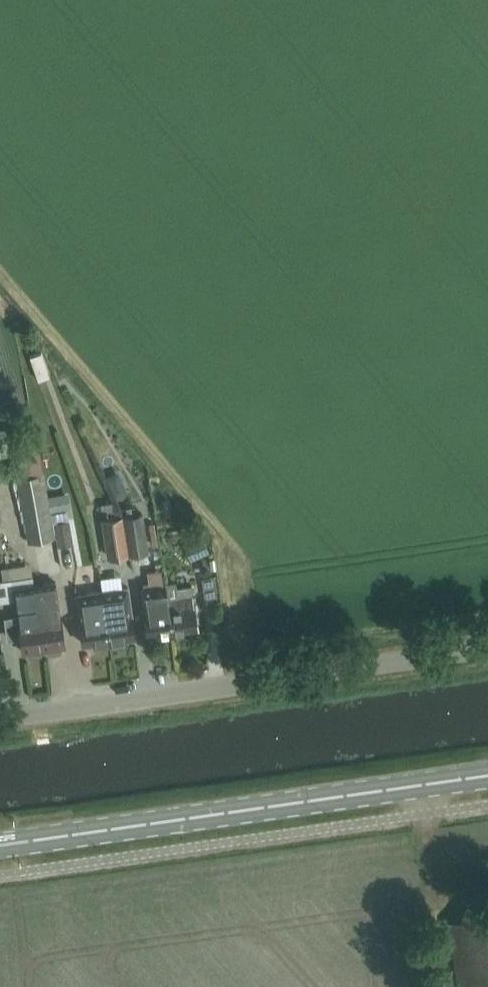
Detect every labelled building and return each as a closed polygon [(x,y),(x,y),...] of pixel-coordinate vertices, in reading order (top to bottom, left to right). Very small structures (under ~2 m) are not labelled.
[(30,356),(39,380),(50,375),(42,352),(30,356)] [(53,537),(42,472),(17,477),(28,541),(53,537)] [(125,520),(130,553),(149,550),(144,513),(125,516),(125,520)] [(111,555),(130,553),(125,520),(106,523),(111,555)] [(0,574),(0,596),(12,594),(8,573),(0,574)] [(40,649),(46,648),(45,639),(42,640),(42,638),(39,638),(38,630),(41,630),(37,604),(34,585),(33,575),(12,578),(22,652),(27,651),(27,654),(30,656),(39,655),(41,653),(40,649)] [(45,639),(46,648),(47,652),(49,654),(58,652),(60,650),(60,647),(64,646),(60,613),(60,614),(55,582),(34,585),(37,604),(41,630),(38,630),(39,638),(42,638),(42,640),(45,639)] [(172,630),(167,598),(165,585),(141,588),(145,612),(143,613),(146,634),(172,630)] [(167,598),(172,630),(198,627),(195,605),(194,605),(191,586),(176,588),(177,597),(167,598)] [(102,591),(104,608),(109,646),(122,644),(125,641),(124,637),(134,636),(131,615),(130,606),(127,587),(102,591)] [(82,643),(93,642),(93,645),(96,647),(109,646),(104,608),(102,591),(75,595),(78,613),(80,622),(79,622),(82,643)] [(445,923),(458,986),(487,986),(487,915),(445,923)]
